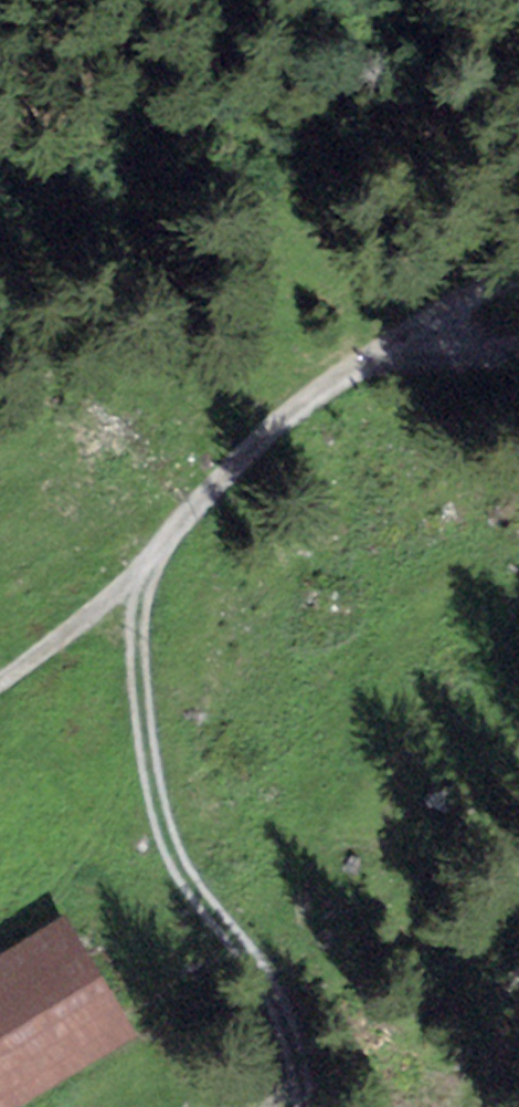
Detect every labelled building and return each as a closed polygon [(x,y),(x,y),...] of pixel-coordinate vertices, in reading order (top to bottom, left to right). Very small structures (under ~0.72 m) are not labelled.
[(125,1030),(62,926),(0,965),(0,1106),(125,1030)]
